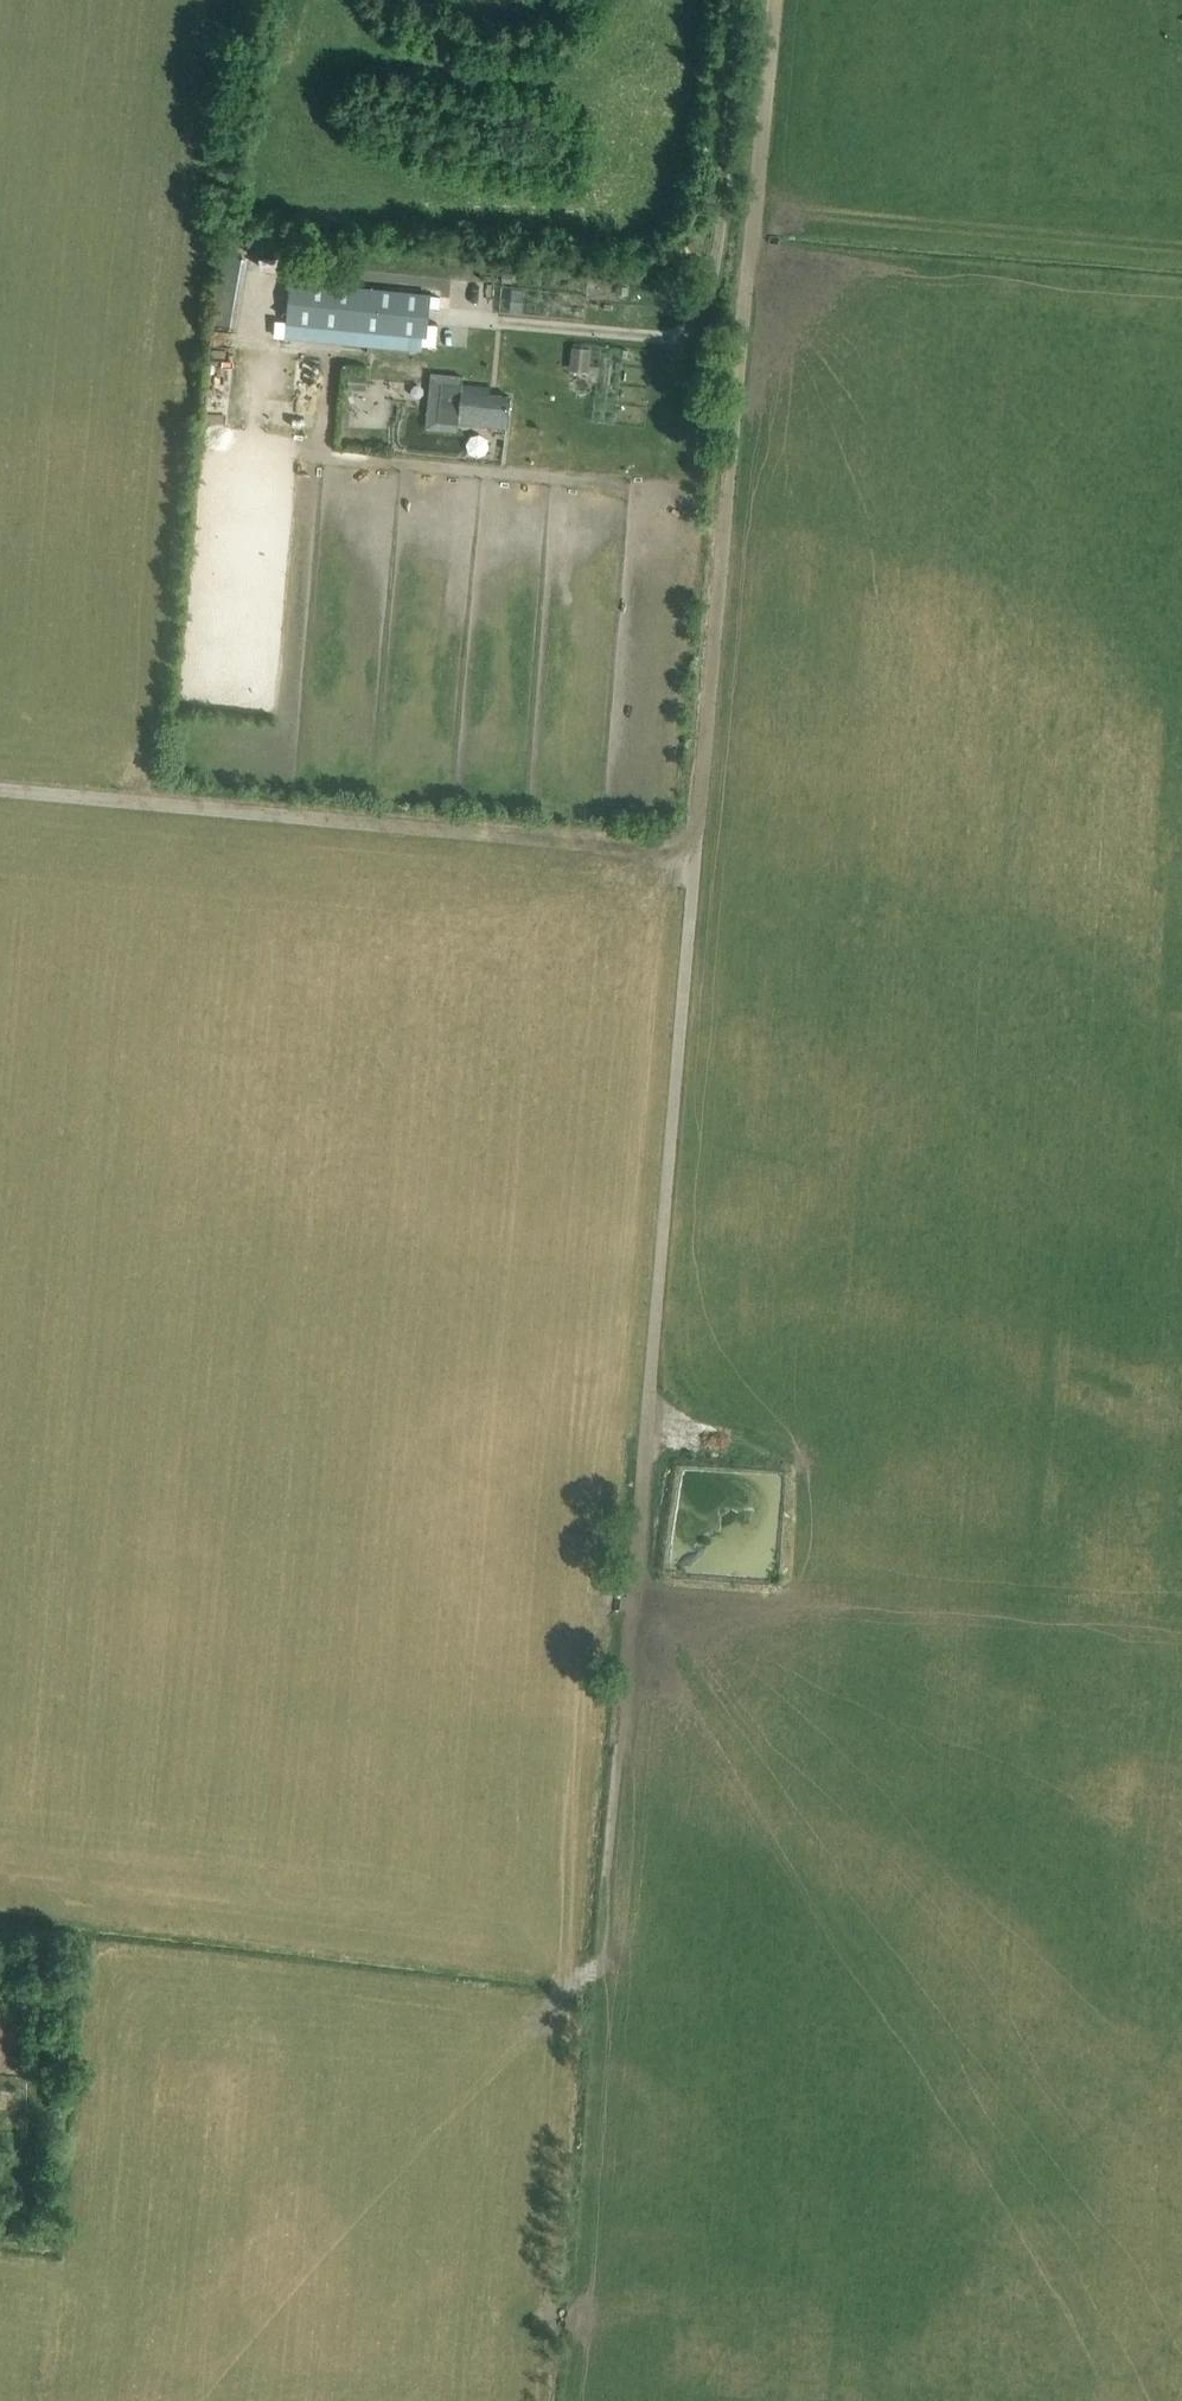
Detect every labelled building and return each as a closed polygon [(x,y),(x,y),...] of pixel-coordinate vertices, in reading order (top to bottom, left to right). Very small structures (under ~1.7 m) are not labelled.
[(502,272),(501,283),(512,284),(513,273),(502,272)] [(290,281),(286,323),(284,341),(421,354),(423,336),(438,337),(439,328),(427,327),(428,309),(440,310),(441,299),(429,298),(430,295),(290,281)] [(510,313),(522,314),(524,291),(512,290),(510,313)] [(589,373),(592,350),(572,348),(570,371),(589,373)] [(487,388),(462,386),(463,377),(431,374),(426,430),(458,433),(459,424),(506,428),(509,397),(486,395),(487,388)]
